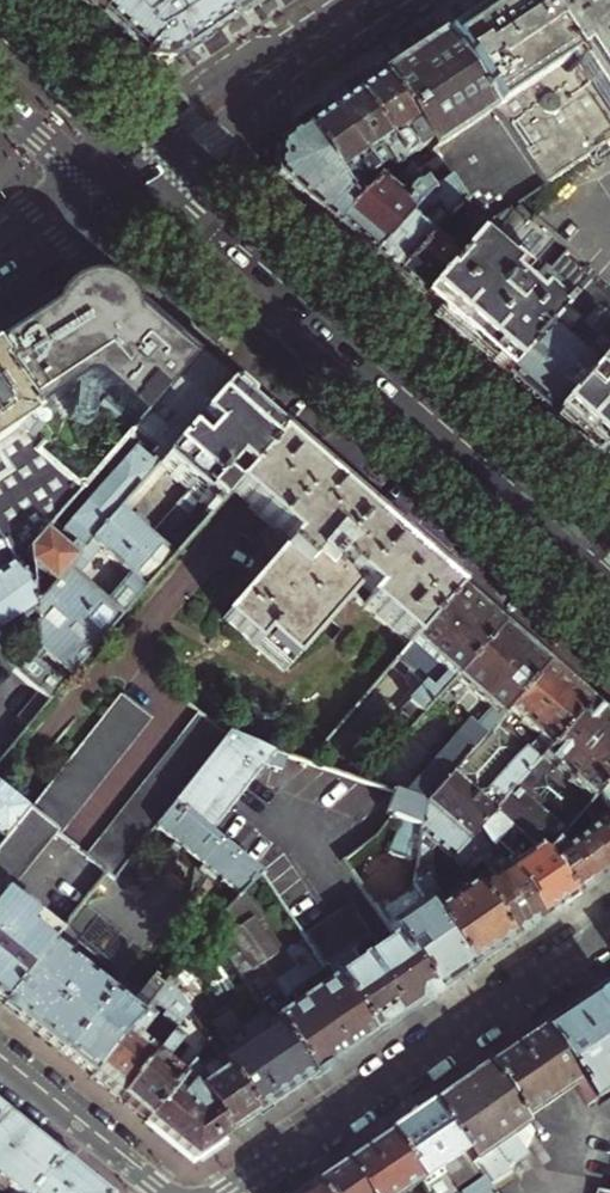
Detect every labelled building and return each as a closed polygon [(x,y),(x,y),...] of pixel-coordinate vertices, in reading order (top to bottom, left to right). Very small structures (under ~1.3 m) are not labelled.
[(114,0),(68,0),(84,14),(93,23),(114,0)] [(229,23),(214,0),(114,0),(93,23),(120,45),(138,62),(168,65),(179,57),(204,41),(229,23)] [(229,23),(265,0),(214,0),(229,23)] [(609,139),(609,123),(529,0),(497,0),(484,8),(443,36),(540,186),(609,139)] [(609,123),(609,0),(529,0),(609,123)] [(481,233),(485,228),(515,209),(543,191),(540,186),(443,36),(410,58),(389,72),(380,78),(445,177),(461,203),(481,233)] [(396,160),(423,201),(445,177),(380,78),(370,85),(354,96),(396,160)] [(327,113),(374,183),(396,160),(354,96),(342,104),(327,113)] [(303,129),(353,206),(374,183),(327,113),(316,121),(303,129)] [(319,217),(333,229),(353,206),(303,129),(276,148),(275,164),(274,177),(319,217)] [(423,201),(396,160),(374,183),(353,206),(333,229),(353,247),(370,261),(423,201)] [(461,203),(445,177),(423,201),(370,261),(382,272),(392,281),(428,241),(447,220),(461,203)] [(461,203),(447,220),(463,235),(455,238),(446,248),(445,256),(428,241),(392,281),(408,295),(419,304),(481,233),(461,203)] [(504,378),(592,277),(515,209),(485,228),(481,233),(419,304),(434,317),(465,344),(490,366),(504,378)] [(504,378),(518,391),(538,409),(550,418),(609,348),(609,293),(592,277),(504,378)] [(29,416),(75,387),(78,385),(81,385),(83,384),(87,385),(92,386),(94,388),(151,325),(141,324),(140,320),(139,316),(137,313),(131,309),(126,308),(125,302),(123,297),(108,283),(100,281),(91,280),(82,280),(76,281),(68,287),(59,292),(57,296),(54,302),(49,302),(45,302),(40,305),(38,309),(37,311),(36,314),(27,314),(0,332),(0,377),(13,397),(15,396),(29,416)] [(154,325),(151,325),(94,388),(137,428),(194,362),(167,338),(154,325)] [(550,418),(576,441),(595,459),(609,442),(609,348),(550,418)] [(212,378),(194,362),(137,428),(135,429),(156,447),(150,454),(155,459),(150,465),(137,454),(67,535),(87,552),(92,547),(120,515),(159,470),(227,391),(212,378)] [(31,419),(29,416),(15,396),(13,397),(0,377),(0,439),(31,419)] [(256,416),(227,391),(159,470),(189,495),(149,540),(175,563),(233,495),(281,438),(256,416)] [(411,646),(457,592),(442,579),(368,515),(309,463),(281,438),(233,495),(292,545),(227,621),(288,674),(353,597),(411,646)] [(595,459),(609,472),(609,442),(595,459)] [(129,523),(120,515),(92,547),(147,596),(175,563),(149,540),(146,538),(149,534),(146,527),(139,520),(132,520),(129,523)] [(32,596),(34,614),(68,575),(79,563),(45,534),(28,554),(32,596)] [(12,677),(39,657),(34,614),(32,596),(0,547),(0,658),(12,677)] [(126,623),(68,575),(34,614),(39,657),(12,677),(44,697),(56,704),(126,623)] [(365,786),(431,709),(500,630),(481,614),(457,592),(411,646),(308,766),(365,786)] [(426,807),(545,669),(527,654),(500,630),(431,709),(461,735),(405,799),(426,807)] [(512,793),(541,760),(587,707),(577,698),(567,689),(554,678),(545,669),(426,807),(468,844),(479,831),(495,813),(512,793)] [(56,704),(44,697),(23,723),(34,731),(56,704)] [(32,817),(56,836),(60,840),(156,723),(129,700),(32,817)] [(601,794),(609,784),(609,783),(609,727),(603,721),(587,707),(541,760),(570,786),(591,805),(601,794)] [(113,883),(155,832),(175,808),(233,740),(232,738),(205,718),(88,863),(105,877),(113,883)] [(386,818),(393,795),(365,786),(308,766),(233,740),(175,808),(209,836),(266,769),(275,772),(269,788),(361,818),(360,822),(329,845),(341,864),(376,838),(386,818)] [(609,784),(601,794),(609,808),(609,785),(609,784)] [(591,805),(570,786),(542,818),(512,793),(495,813),(544,860),(584,813),(591,805)] [(29,815),(0,791),(0,850),(29,815)] [(426,807),(405,799),(393,795),(386,818),(423,828),(426,807)] [(423,828),(413,892),(468,974),(490,959),(510,945),(468,880),(435,903),(439,897),(430,884),(436,881),(437,877),(434,874),(434,852),(438,847),(455,859),(468,844),(426,807),(423,828)] [(259,876),(234,856),(209,836),(175,808),(155,832),(240,899),(259,876)] [(509,860),(501,865),(541,924),(557,913),(572,903),(544,860),(495,813),(479,831),(498,859),(502,856),(493,842),(504,830),(530,855),(513,866),(509,860)] [(544,860),(572,903),(597,885),(609,877),(609,851),(600,835),(584,813),(544,860)] [(29,815),(0,850),(0,1006),(1,1007),(47,950),(105,877),(88,863),(82,858),(42,906),(17,884),(56,836),(32,817),(29,815)] [(600,835),(609,851),(609,828),(600,835)] [(259,876),(321,967),(341,954),(334,942),(342,937),(287,856),(255,831),(234,856),(259,876)] [(455,859),(468,880),(510,945),(527,934),(541,924),(501,865),(498,859),(479,831),(468,844),(455,859)] [(213,931),(265,1012),(310,1082),(341,1061),(371,1040),(333,984),(321,967),(259,876),(240,899),(213,931)] [(377,917),(394,941),(433,998),(452,985),(468,974),(413,892),(377,917)] [(333,984),(371,1040),(405,1017),(433,998),(394,941),(378,952),(373,945),(366,949),(371,957),(333,984)] [(63,962),(47,950),(1,1007),(31,1032),(60,1055),(109,997),(125,978),(79,942),(63,962)] [(169,985),(184,1009),(207,994),(187,963),(172,981),(169,985)] [(126,1012),(109,997),(60,1055),(74,1067),(90,1080),(169,985),(172,981),(160,972),(126,1012)] [(595,994),(561,1018),(538,1034),(585,1106),(589,1111),(609,1096),(609,984),(595,994)] [(184,1009),(169,985),(90,1080),(103,1090),(118,1102),(188,1014),(184,1009)] [(208,1045),(256,1118),(283,1100),(310,1082),(265,1012),(242,1027),(233,1014),(201,1034),(208,1045)] [(201,1034),(188,1014),(118,1102),(131,1113),(145,1124),(184,1075),(208,1045),(201,1034)] [(585,1106),(538,1034),(510,1052),(484,1070),(524,1130),(560,1182),(574,1173),(575,1161),(553,1127),(585,1106)] [(256,1118),(208,1045),(184,1075),(225,1139),(242,1127),(256,1118)] [(484,1070),(455,1090),(428,1108),(481,1183),(485,1189),(508,1173),(521,1192),(544,1192),(544,1190),(510,1139),(524,1130),(484,1070)] [(210,1149),(225,1139),(184,1075),(145,1124),(165,1140),(192,1161),(210,1149)] [(428,1108),(407,1123),(387,1136),(420,1185),(425,1192),(466,1192),(481,1183),(428,1108)] [(55,1161),(44,1152),(16,1130),(0,1117),(0,1192),(29,1192),(55,1161)] [(387,1136),(363,1152),(341,1167),(358,1192),(408,1192),(420,1185),(387,1136)] [(29,1192),(95,1192),(67,1170),(55,1161),(29,1192)] [(341,1167),(328,1176),(312,1187),(317,1192),(358,1192),(341,1167)] [(580,1192),(609,1192),(609,1173),(580,1192)] [(485,1189),(481,1183),(466,1192),(488,1192),(485,1189)]
